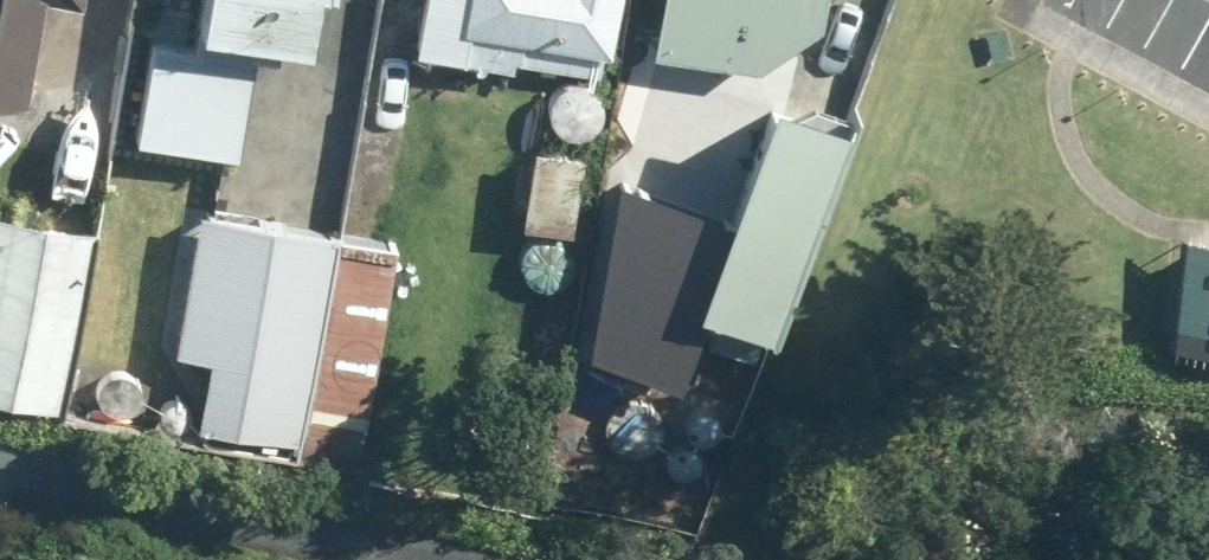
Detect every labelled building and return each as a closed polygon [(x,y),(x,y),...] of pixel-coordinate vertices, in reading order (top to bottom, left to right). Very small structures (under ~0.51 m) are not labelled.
[(26,100),(45,0),(0,0),(0,95),(26,100)] [(326,0),(212,0),(210,15),(165,7),(139,139),(237,157),(260,42),(316,52),(326,0)] [(420,54),(466,60),(458,106),(504,114),(512,70),(517,70),(518,60),(600,74),(603,56),(615,58),(625,0),(429,0),(420,54)] [(656,56),(818,80),(830,0),(665,0),(656,56)] [(783,104),(700,311),(778,341),(861,133),(847,128),(852,115),(800,95),(795,109),(783,104)] [(539,153),(527,228),(568,234),(580,159),(539,153)] [(97,229),(0,211),(0,405),(64,416),(97,229)] [(219,356),(208,430),(289,442),(286,463),(363,473),(398,243),(211,214),(194,323),(249,331),(244,360),(219,356)] [(1171,364),(1208,370),(1208,247),(1189,244),(1171,364)] [(725,352),(718,386),(753,393),(760,359),(725,352)]
